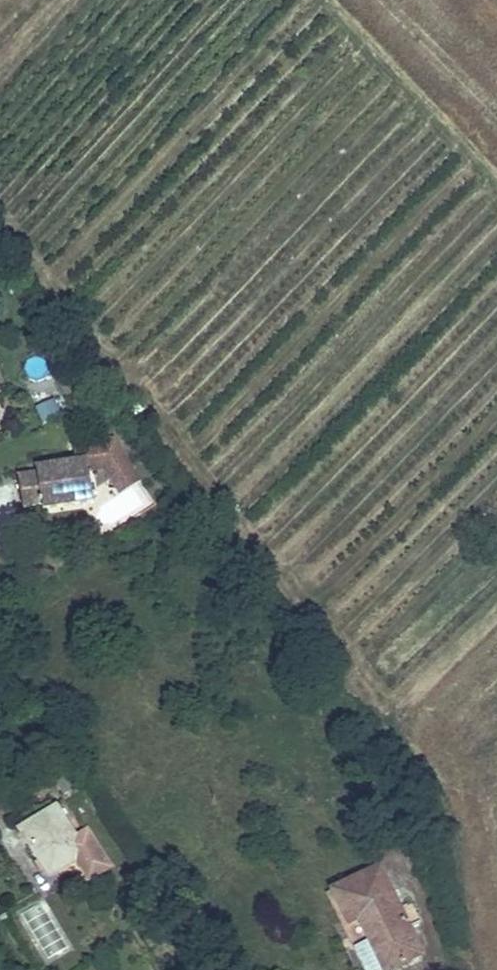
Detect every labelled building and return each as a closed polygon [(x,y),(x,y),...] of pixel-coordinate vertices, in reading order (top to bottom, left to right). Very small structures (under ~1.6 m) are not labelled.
[(53,398),(34,408),(43,424),(62,414),(53,398)] [(40,478),(56,476),(54,467),(66,465),(67,474),(86,471),(79,425),(31,433),(32,440),(16,443),(21,473),(39,470),(40,478)] [(54,467),(56,476),(67,474),(66,465),(54,467)] [(69,793),(86,783),(75,762),(57,773),(69,793)] [(46,875),(107,842),(97,824),(83,831),(64,799),(18,825),(46,875)] [(362,915),(387,967),(424,950),(386,864),(335,887),(351,920),(362,915)] [(387,967),(362,915),(351,920),(335,887),(329,890),(365,969),(379,969),(387,967)]
